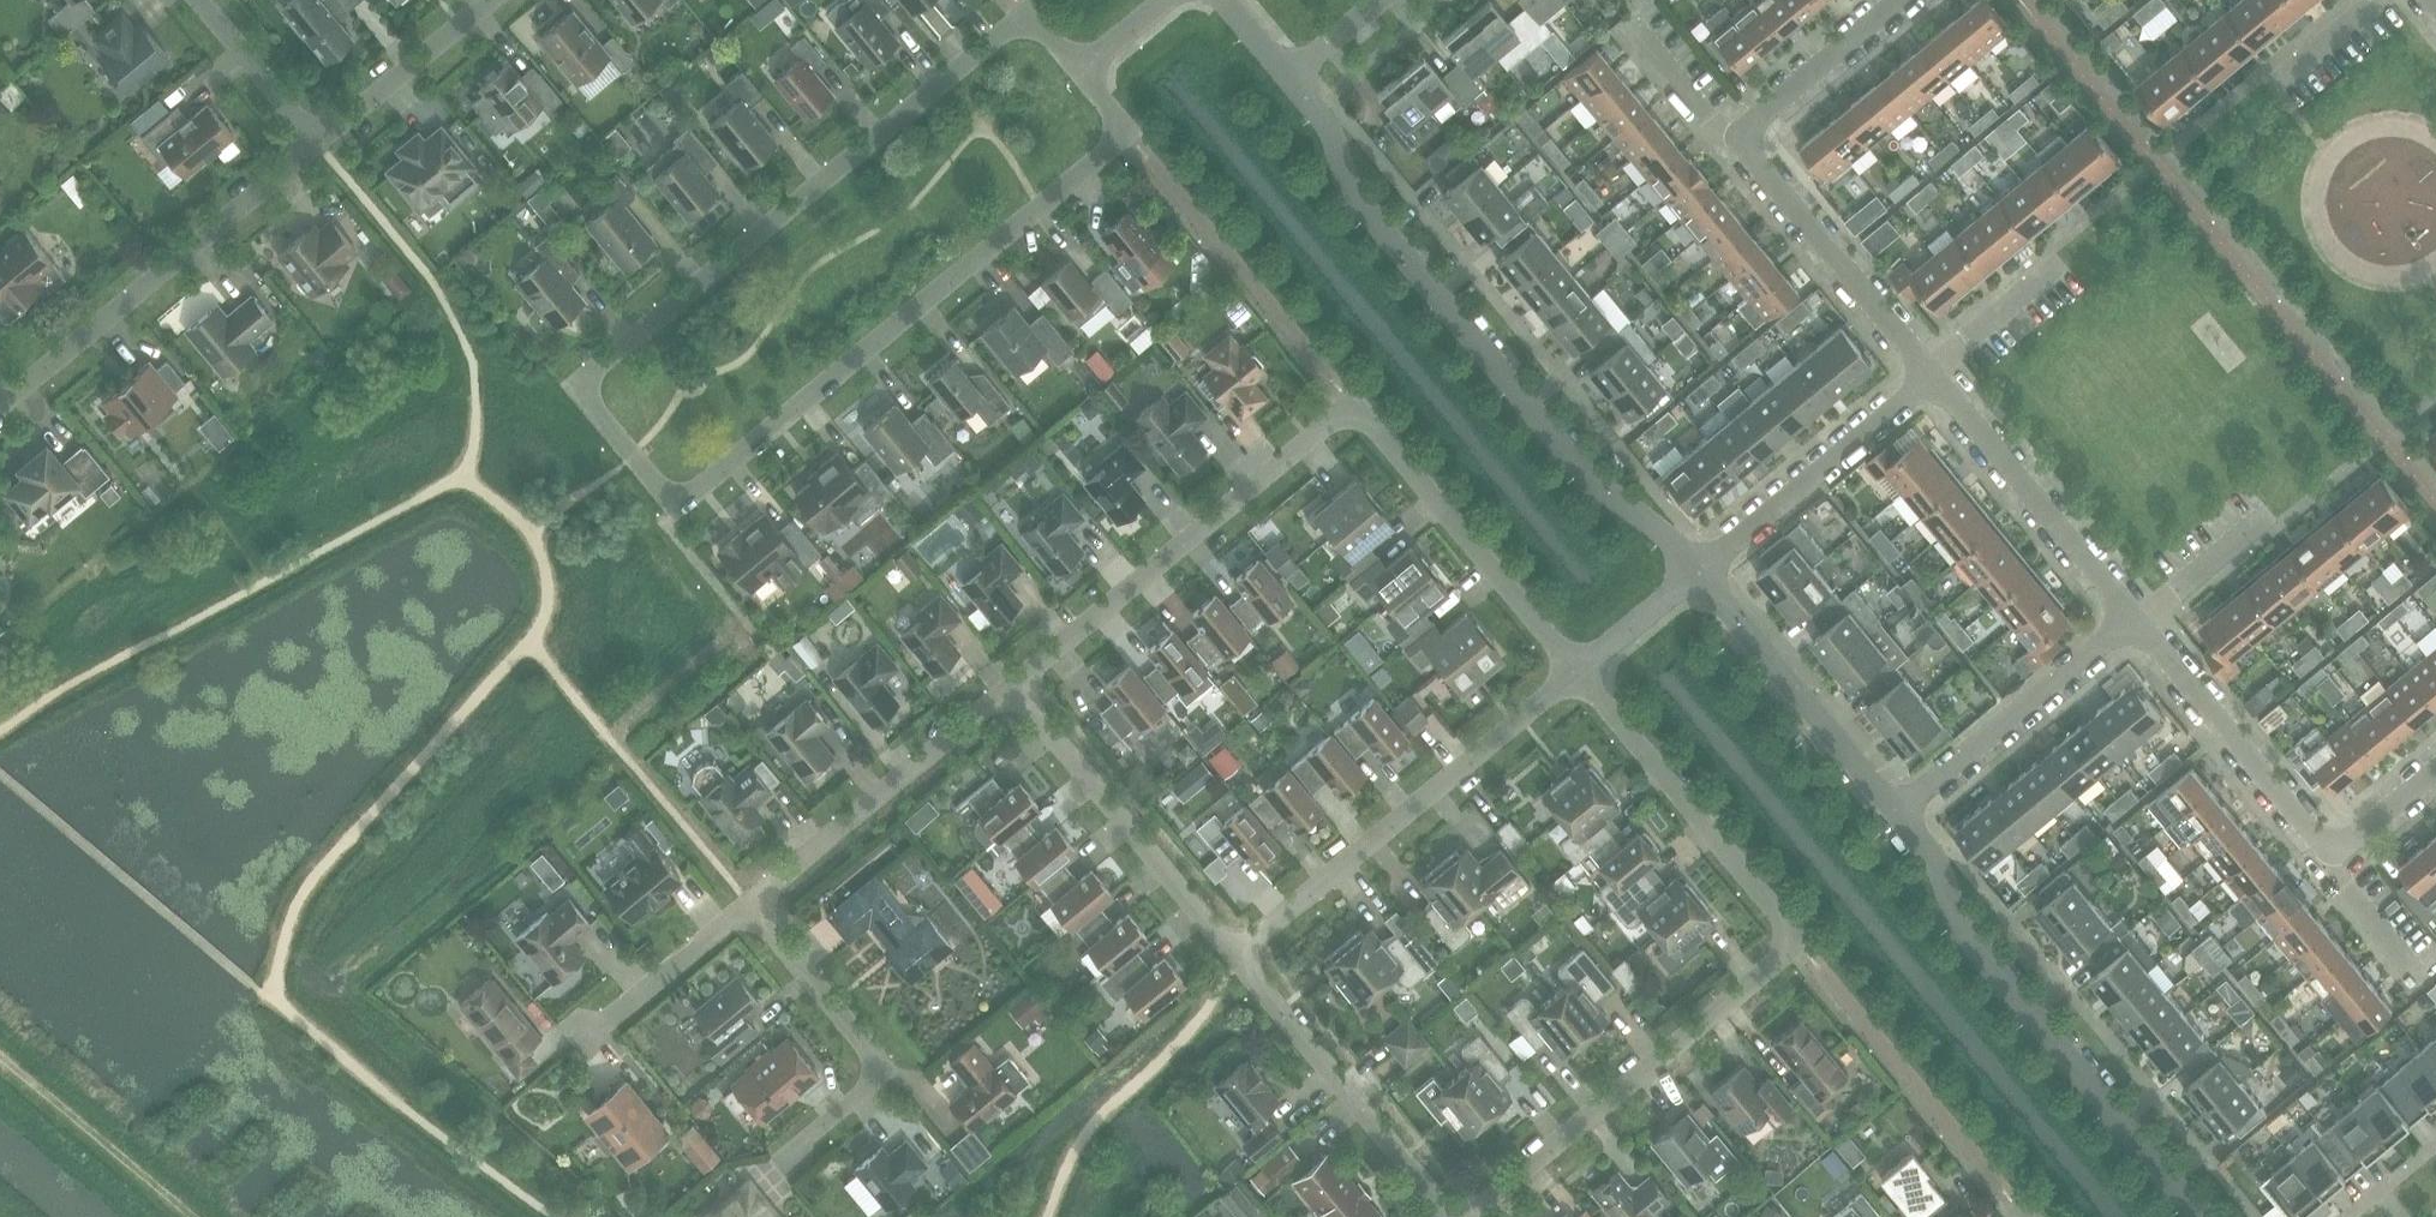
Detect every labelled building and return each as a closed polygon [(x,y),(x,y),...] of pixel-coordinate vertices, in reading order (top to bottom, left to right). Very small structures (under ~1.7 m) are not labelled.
[(63,36),(95,9),(87,0),(70,0),(49,18),(63,36)] [(326,59),(352,38),(336,18),(347,9),(348,10),(360,0),(292,0),(283,7),(293,19),(291,21),(303,36),(306,34),(326,59)] [(633,20),(657,0),(616,0),(633,20)] [(871,63),(887,50),(885,48),(891,43),(893,46),(898,41),(880,18),(891,9),(884,0),(863,0),(865,3),(852,13),(845,3),(839,5),(833,10),(830,15),(838,24),(836,26),(859,54),(862,52),(871,63)] [(913,10),(925,0),(905,0),(913,10)] [(1489,0),(1466,19),(1495,54),(1507,68),(1540,41),(1521,17),(1511,26),(1489,0)] [(1531,9),(1521,17),(1540,41),(1552,31),(1540,17),(1561,0),(1524,0),(1531,9)] [(1784,0),(1751,0),(1751,1),(1776,31),(1785,23),(1787,26),(1786,27),(1787,28),(1799,18),(1784,0)] [(1799,18),(1811,8),(1810,7),(1809,8),(1807,6),(1814,0),(1784,0),(1799,18)] [(1971,6),(1972,8),(1973,7),(1975,9),(1966,17),(1991,46),(2012,29),(1988,0),(1979,0),(1971,6)] [(2110,9),(2117,18),(2130,8),(2123,0),(2122,0),(2110,9)] [(2164,0),(2150,0),(2146,3),(2156,15),(2168,4),(2164,0)] [(2256,0),(2243,0),(2228,12),(2256,45),(2266,37),(2269,39),(2280,30),(2256,0)] [(2293,0),(2256,0),(2280,30),(2292,20),(2290,17),(2300,8),(2293,0)] [(2300,8),(2310,0),(2293,0),(2300,8)] [(1776,31),(1751,1),(1731,18),(1759,51),(1771,41),(1770,40),(1769,41),(1767,39),(1776,31)] [(2156,15),(2146,3),(2134,13),(2143,25),(2156,15)] [(1706,19),(1715,31),(1710,35),(1712,37),(1707,42),(1719,56),(1724,51),(1737,67),(1737,68),(1738,69),(1759,51),(1731,18),(1722,6),(1706,19)] [(2117,18),(2110,9),(2098,19),(2105,28),(2117,18)] [(540,38),(577,82),(609,56),(622,72),(635,61),(614,35),(602,45),(573,10),(540,38)] [(2256,45),(2228,12),(2206,30),(2236,66),(2248,57),(2245,54),(2256,45)] [(134,29),(123,15),(95,38),(107,52),(100,58),(128,91),(169,57),(141,24),(134,29)] [(1991,46),(1966,17),(1957,24),(1955,22),(1956,21),(1955,20),(1943,30),(1971,63),(1991,46)] [(1495,54),(1466,19),(1444,38),(1465,64),(1454,72),(1474,96),(1486,86),(1474,72),(1495,54)] [(1971,63),(1943,30),(1931,39),(1932,40),(1934,39),(1935,42),(1926,50),(1951,79),(1971,63)] [(2236,66),(2206,30),(2184,49),(2211,82),(2222,73),(2224,76),(2236,66)] [(2123,42),(2113,31),(2101,41),(2110,52),(2123,42)] [(775,80),(806,117),(833,95),(813,71),(825,61),(803,35),(790,46),(800,58),(775,80)] [(728,54),(746,59),(750,44),(731,40),(728,54)] [(1608,62),(1597,49),(1596,50),(1564,77),(1581,98),(1611,73),(1603,64),(1606,62),(1607,63),(1608,62)] [(2211,82),(2184,49),(2162,67),(2192,103),(2203,93),(2201,90),(2211,82)] [(1951,79),(1926,50),(1917,57),(1915,55),(1916,54),(1915,53),(1903,63),(1931,96),(1951,79)] [(1423,55),(1400,74),(1429,109),(1450,91),(1462,106),(1474,96),(1454,72),(1444,81),(1423,55)] [(472,103),(495,130),(507,120),(514,128),(542,105),(548,112),(562,100),(539,72),(526,83),(509,63),(480,88),(484,93),(472,103)] [(1931,96),(1903,63),(1892,72),(1892,74),(1894,73),(1895,75),(1886,83),(1911,113),(1931,96)] [(2192,103),(2162,67),(2138,86),(2166,119),(2177,110),(2180,113),(2192,103)] [(711,124),(747,166),(776,142),(748,108),(763,96),(742,70),(726,83),(739,100),(711,124)] [(1619,82),(1611,73),(1581,98),(1598,118),(1631,90),(1621,78),(1620,79),(1621,80),(1619,82)] [(2033,73),(2021,83),(2028,92),(2040,82),(2033,73)] [(1429,109),(1400,74),(1377,93),(1398,119),(1387,128),(1407,151),(1419,141),(1407,127),(1429,109)] [(2042,90),(2051,101),(2063,91),(2054,80),(2042,90)] [(1911,113),(1886,83),(1877,90),(1875,88),(1876,87),(1875,86),(1863,96),(1891,129),(1911,113)] [(2028,92),(2021,83),(2009,93),(2016,102),(2028,92)] [(1641,102),(1631,90),(1598,118),(1614,138),(1644,113),(1637,104),(1639,102),(1640,103),(1641,102)] [(1553,121),(1563,113),(1549,95),(1539,103),(1553,121)] [(1891,129),(1863,96),(1852,105),(1853,107),(1854,106),(1856,108),(1846,116),(1871,146),(1891,129)] [(183,124),(173,111),(141,137),(163,162),(167,163),(168,163),(173,159),(186,175),(234,135),(207,104),(183,124)] [(1993,106),(1981,116),(1989,125),(2000,115),(1993,106)] [(1518,114),(1528,127),(1535,135),(1543,128),(1526,107),(1518,114)] [(2021,107),(2009,117),(2018,128),(2030,118),(2021,107)] [(1652,122),(1644,113),(1614,138),(1631,158),(1664,130),(1654,118),(1653,119),(1654,120),(1652,122)] [(1871,146),(1846,116),(1837,123),(1835,121),(1836,120),(1835,119),(1823,129),(1851,162),(1871,146)] [(1989,125),(1981,116),(1969,126),(1976,135),(1989,125)] [(2018,128),(2009,117),(1997,127),(2006,138),(2018,128)] [(2092,125),(2068,144),(2099,180),(2110,171),(2108,168),(2119,158),(2092,125)] [(654,177),(687,216),(708,198),(706,196),(712,190),(714,193),(718,190),(704,173),(718,161),(689,126),(674,139),(684,151),(654,177)] [(1568,127),(1559,136),(1573,150),(1582,141),(1568,127)] [(1851,162),(1823,129),(1802,146),(1803,148),(1803,147),(1817,163),(1811,168),(1823,182),(1828,177),(1830,179),(1851,162)] [(391,171),(420,207),(439,191),(442,195),(446,198),(451,199),(456,199),(461,197),(464,194),(465,194),(481,181),(469,166),(470,165),(441,130),(425,143),(418,135),(401,149),(407,157),(391,171)] [(1674,142),(1664,130),(1631,158),(1648,178),(1678,153),(1670,143),(1672,142),(1673,143),(1674,142)] [(2099,180),(2068,144),(2060,134),(2038,152),(2046,163),(2074,196),(2084,187),(2087,190),(2099,180)] [(1437,147),(1448,161),(1462,150),(1451,136),(1437,147)] [(1550,137),(1542,144),(1552,155),(1560,149),(1550,137)] [(1954,139),(1941,149),(1949,158),(1961,148),(1954,139)] [(1976,144),(1964,154),(1974,165),(1986,155),(1976,144)] [(1570,161),(1560,149),(1552,155),(1562,168),(1570,161)] [(1949,158),(1941,149),(1929,159),(1936,168),(1949,158)] [(1499,186),(1471,153),(1445,174),(1454,185),(1443,194),(1450,203),(1457,212),(1459,211),(1458,210),(1460,209),(1464,214),(1463,215),(1463,216),(1499,186)] [(1686,163),(1678,153),(1648,178),(1664,198),(1699,169),(1689,158),(1688,159),(1689,160),(1686,163)] [(1974,165),(1964,154),(1952,164),(1961,175),(1974,165)] [(2074,196),(2046,163),(2024,181),(2054,217),(2066,207),(2064,204),(2074,196)] [(1708,180),(1699,169),(1664,198),(1681,218),(1711,193),(1703,184),(1707,181),(1708,180)] [(1914,172),(1902,182),(1909,191),(1921,181),(1914,172)] [(588,224),(624,268),(655,243),(624,205),(635,196),(616,173),(604,183),(618,200),(588,224)] [(1584,177),(1575,184),(1585,196),(1593,189),(1584,177)] [(1932,181),(1920,191),(1929,202),(1941,192),(1932,181)] [(2054,217),(2024,181),(2002,199),(2029,233),(2040,224),(2042,227),(2054,217)] [(1909,191),(1902,182),(1889,192),(1897,201),(1909,191)] [(1535,185),(1513,203),(1499,186),(1463,216),(1464,216),(1465,215),(1469,220),(1468,222),(1467,221),(1466,223),(1473,231),(1474,231),(1481,240),(1492,231),(1500,241),(1527,219),(1548,202),(1535,185)] [(1604,201),(1593,189),(1585,196),(1595,208),(1604,201)] [(1929,202),(1920,191),(1908,201),(1917,212),(1929,202)] [(1718,203),(1711,193),(1681,218),(1697,238),(1731,210),(1721,199),(1720,200),(1721,201),(1718,203)] [(1869,209),(1876,217),(1876,218),(1889,208),(1882,199),(1869,209)] [(2029,233),(2002,199),(1980,218),(2010,254),(2022,244),(2019,241),(2029,233)] [(1741,222),(1731,210),(1697,238),(1714,258),(1744,233),(1736,224),(1738,222),(1739,223),(1741,222)] [(1120,257),(1121,259),(1112,267),(1133,291),(1142,283),(1145,287),(1174,262),(1142,224),(1140,226),(1128,212),(1101,235),(1113,249),(1115,248),(1121,256),(1120,257)] [(1615,216),(1607,223),(1606,223),(1618,237),(1626,230),(1615,216)] [(2010,254),(1980,218),(1958,236),(1985,269),(1995,261),(1998,264),(2010,254)] [(1554,252),(1527,219),(1500,241),(1509,251),(1498,260),(1505,269),(1512,278),(1514,277),(1513,277),(1515,275),(1519,280),(1518,282),(1554,252)] [(309,290),(312,294),(348,264),(344,260),(357,250),(331,220),(319,230),(315,225),(279,254),(298,278),(298,283),(303,290),(309,290)] [(1618,237),(1606,223),(1597,232),(1608,245),(1618,237)] [(1637,242),(1626,230),(1618,237),(1628,250),(1637,242)] [(11,319),(20,311),(21,304),(40,288),(41,290),(48,291),(60,281),(61,274),(26,231),(0,253),(0,313),(4,318),(11,319)] [(1752,242),(1744,233),(1714,258),(1730,278),(1764,250),(1754,238),(1753,239),(1754,241),(1752,242)] [(551,323),(553,326),(584,300),(556,267),(567,258),(548,235),(536,244),(547,258),(517,282),(538,307),(530,313),(530,319),(538,329),(544,329),(551,323)] [(1985,269),(1958,236),(1935,255),(1965,291),(1977,281),(1975,278),(1985,269)] [(1628,250),(1618,237),(1608,245),(1618,258),(1628,250)] [(1774,262),(1764,250),(1730,278),(1747,298),(1777,273),(1769,264),(1771,262),(1772,263),(1774,262)] [(1572,275),(1554,252),(1518,282),(1518,283),(1520,282),(1524,287),(1523,288),(1522,288),(1521,289),(1528,298),(1529,298),(1535,305),(1572,275)] [(1965,291),(1935,255),(1913,273),(1905,263),(1892,274),(1912,298),(1924,288),(1940,307),(1951,298),(1954,301),(1965,291)] [(1650,257),(1641,264),(1651,276),(1660,269),(1650,257)] [(1133,300),(1106,268),(1091,280),(1094,284),(1090,287),(1069,261),(1043,283),(1078,326),(1109,301),(1118,312),(1133,300)] [(1670,281),(1660,269),(1651,276),(1661,288),(1670,281)] [(1785,282),(1777,273),(1747,298),(1738,305),(1755,326),(1797,292),(1797,293),(1798,292),(1787,278),(1786,279),(1787,281),(1785,282)] [(1591,297),(1572,275),(1535,305),(1542,313),(1541,314),(1549,323),(1550,321),(1552,320),(1556,325),(1554,326),(1555,327),(1591,297)] [(1718,293),(1700,301),(1707,318),(1725,310),(1718,293)] [(187,330),(223,374),(232,367),(237,368),(242,365),(245,361),(246,355),(254,349),(247,341),(272,320),(252,296),(234,311),(237,313),(229,319),(217,305),(187,330)] [(1618,330),(1591,297),(1555,327),(1557,326),(1561,331),(1559,332),(1558,333),(1565,342),(1573,350),(1584,341),(1592,352),(1618,330)] [(1683,297),(1674,304),(1685,316),(1693,309),(1683,297)] [(1811,310),(1802,299),(1789,310),(1798,321),(1811,310)] [(983,332),(1015,372),(1046,347),(1058,362),(1073,349),(1044,313),(1030,325),(1014,306),(1008,311),(1010,313),(1003,319),(1002,317),(983,332)] [(1703,321),(1693,309),(1685,316),(1694,328),(1703,321)] [(1798,321),(1789,310),(1776,321),(1785,332),(1798,321)] [(1155,341),(1177,327),(1169,315),(1147,329),(1155,341)] [(1629,321),(1618,330),(1592,352),(1601,362),(1590,371),(1597,380),(1596,380),(1604,389),(1605,388),(1605,387),(1606,386),(1611,391),(1609,392),(1610,393),(1646,363),(1656,355),(1629,321)] [(1841,326),(1818,345),(1848,382),(1858,374),(1859,374),(1862,372),(1861,370),(1869,360),(1841,326)] [(1161,340),(1176,358),(1188,348),(1173,331),(1161,340)] [(1227,400),(1241,417),(1266,398),(1251,380),(1263,370),(1261,368),(1262,364),(1255,355),(1251,355),(1243,346),(1230,331),(1204,354),(1216,369),(1206,377),(1226,401),(1227,400)] [(1767,347),(1757,336),(1744,347),(1754,358),(1767,347)] [(1718,339),(1709,346),(1720,358),(1728,351),(1718,339)] [(1114,362),(1128,355),(1121,341),(1107,348),(1114,362)] [(1848,382),(1818,345),(1795,364),(1825,400),(1826,399),(1824,397),(1834,393),(1835,394),(1839,391),(1838,391),(1848,382)] [(1754,358),(1744,347),(1731,358),(1741,369),(1754,358)] [(972,404),(988,424),(1011,405),(980,368),(967,379),(951,359),(928,377),(959,414),(972,404)] [(131,375),(119,385),(119,386),(119,387),(102,401),(111,411),(105,416),(120,434),(126,429),(131,435),(178,396),(175,392),(186,383),(168,361),(156,370),(149,362),(132,376),(132,375),(132,376),(131,375)] [(1673,397),(1646,363),(1610,393),(1610,394),(1612,392),(1616,397),(1614,399),(1614,398),(1613,400),(1620,409),(1620,408),(1627,417),(1639,408),(1647,418),(1673,397)] [(1825,400),(1795,364),(1773,382),(1804,419),(1814,411),(1818,408),(1817,407),(1823,398),(1825,400)] [(1722,384),(1713,373),(1700,384),(1709,395),(1722,384)] [(1804,419),(1773,382),(1751,400),(1781,436),(1782,436),(1780,434),(1790,429),(1791,431),(1794,428),(1794,427),(1804,419)] [(1709,395),(1700,384),(1687,395),(1696,406),(1709,395)] [(1186,392),(1165,409),(1158,401),(1137,418),(1179,469),(1188,462),(1192,462),(1201,455),(1201,451),(1203,449),(1188,431),(1206,416),(1186,392)] [(1781,436),(1751,400),(1729,419),(1760,456),(1770,448),(1774,445),(1772,443),(1779,435),(1780,437),(1781,436)] [(864,430),(897,470),(923,448),(935,463),(955,447),(925,411),(911,423),(896,404),(891,409),(893,411),(886,416),(884,414),(864,430)] [(1678,421),(1669,410),(1656,421),(1665,432),(1678,421)] [(1760,456),(1729,419),(1707,437),(1737,473),(1736,471),(1745,466),(1747,467),(1750,465),(1750,464),(1760,456)] [(1665,432),(1656,421),(1643,432),(1652,443),(1665,432)] [(1737,473),(1707,437),(1685,455),(1715,493),(1725,484),(1726,485),(1729,482),(1728,480),(1734,472),(1736,474),(1737,473)] [(1930,450),(1921,439),(1902,455),(1892,443),(1868,463),(1878,476),(1888,468),(1907,490),(1943,460),(1933,448),(1930,450)] [(1087,483),(1118,520),(1127,512),(1131,513),(1139,506),(1140,502),(1142,500),(1127,481),(1144,467),(1124,443),(1102,461),(1107,467),(1087,483)] [(8,491),(30,517),(48,502),(51,505),(76,484),(86,495),(110,475),(85,446),(62,465),(47,446),(20,468),(26,475),(8,491)] [(795,494),(825,529),(847,510),(857,523),(894,493),(865,459),(851,471),(836,454),(821,466),(824,470),(795,494)] [(1715,493),(1685,455),(1662,474),(1690,508),(1701,503),(1702,504),(1706,501),(1705,501),(1715,493)] [(1953,472),(1943,460),(1907,490),(1925,512),(1958,485),(1950,474),(1953,472)] [(2410,510),(2383,476),(2371,486),(2369,483),(2357,492),(2387,529),(2410,510)] [(1322,520),(1334,534),(1375,500),(1366,489),(1364,491),(1354,480),(1328,502),(1326,500),(1306,516),(1313,525),(1314,524),(1322,520)] [(111,484),(101,493),(110,504),(121,496),(111,484)] [(1967,495),(1958,485),(1925,512),(1943,534),(1980,504),(1970,492),(1967,495)] [(2387,529),(2357,492),(2345,502),(2348,505),(2337,514),(2365,547),(2387,529)] [(1026,533),(1056,570),(1065,563),(1069,564),(1078,557),(1078,553),(1081,550),(1065,532),(1083,517),(1063,493),(1041,512),(1045,517),(1026,533)] [(1336,560),(1350,577),(1374,557),(1364,546),(1391,524),(1382,513),(1384,511),(1375,500),(1334,534),(1345,548),(1338,559),(1336,560)] [(1989,516),(1980,504),(1943,534),(1962,557),(1995,529),(1986,519),(1989,516)] [(720,550),(752,589),(772,572),(783,585),(821,554),(792,519),(778,531),(763,514),(720,550)] [(2365,547),(2337,514),(2327,522),(2324,519),(2313,529),(2343,566),(2365,547)] [(1800,522),(1761,555),(1769,565),(1758,575),(1766,583),(1765,584),(1772,592),(1774,591),(1775,590),(1780,595),(1778,596),(1815,566),(1827,556),(1800,522)] [(1882,528),(1871,537),(1881,549),(1892,539),(1882,528)] [(2004,539),(1995,529),(1962,557),(1980,579),(2016,549),(2007,537),(2004,539)] [(2343,566),(2313,529),(2301,539),(2303,542),(2293,551),(2320,584),(2343,566)] [(1902,552),(1892,539),(1881,549),(1891,561),(1902,552)] [(1266,553),(1284,575),(1297,564),(1279,542),(1266,553)] [(964,584),(995,621),(1004,614),(1008,614),(1017,607),(1017,603),(1019,601),(1004,583),(1021,568),(1002,544),(979,562),(984,568),(964,584)] [(1377,587),(1389,601),(1430,567),(1421,555),(1419,557),(1410,546),(1383,568),(1374,557),(1350,577),(1364,593),(1365,592),(1377,587)] [(2435,565),(2435,564),(2435,546),(2426,553),(2435,565)] [(2411,571),(2426,561),(2416,548),(2402,558),(2411,571)] [(2026,561),(2016,549),(1980,579),(1998,601),(2032,573),(2023,563),(2026,561)] [(2320,584),(2293,551),(2282,559),(2280,556),(2268,566),(2298,602),(2320,584)] [(1229,604),(1251,631),(1252,630),(1252,629),(1268,616),(1290,598),(1258,559),(1236,578),(1242,584),(1240,585),(1243,589),(1245,588),(1248,592),(1232,606),(1230,604),(1229,604)] [(1842,600),(1815,566),(1778,596),(1779,597),(1781,596),(1785,601),(1783,602),(1781,603),(1789,612),(1796,620),(1807,611),(1816,621),(1842,600)] [(2298,602),(2268,566),(2256,576),(2259,579),(2248,587),(2276,621),(2298,602)] [(1391,626),(1406,643),(1429,624),(1420,613),(1446,591),(1437,580),(1439,578),(1430,567),(1389,601),(1401,615),(1393,625),(1391,626)] [(2405,571),(2393,581),(2402,592),(2414,583),(2405,571)] [(2040,584),(2032,573),(1998,601),(2017,623),(2053,593),(2043,581),(2040,584)] [(1913,577),(1908,581),(1902,586),(1912,598),(1923,589),(1913,577)] [(2431,578),(2418,589),(2425,597),(2435,588),(2435,583),(2431,578)] [(2402,592),(2393,581),(2381,591),(2390,603),(2402,592)] [(2276,621),(2248,587),(2238,596),(2236,593),(2224,603),(2254,639),(2276,621)] [(1855,589),(1842,600),(1816,621),(1824,632),(1813,641),(1821,649),(1820,650),(1827,659),(1829,657),(1830,656),(1835,661),(1833,662),(1833,663),(1870,633),(1882,622),(1855,589)] [(1933,601),(1923,589),(1912,598),(1922,610),(1933,601)] [(2063,605),(2053,593),(2017,623),(2035,645),(2014,663),(2025,675),(2060,646),(2050,634),(2069,619),(2060,607),(2063,605)] [(903,635),(934,672),(943,664),(947,665),(955,658),(956,654),(958,652),(943,633),(960,619),(940,595),(918,613),(923,619),(903,635)] [(1186,640),(1208,666),(1209,665),(1225,652),(1247,634),(1215,595),(1193,613),(1198,620),(1197,621),(1200,625),(1201,624),(1205,628),(1189,641),(1187,639),(1186,640)] [(2410,609),(2403,601),(2391,611),(2398,619),(2410,609)] [(2254,639),(2224,603),(2212,613),(2214,616),(2203,625),(2219,644),(2207,654),(2227,678),(2240,667),(2232,657),(2254,639)] [(1962,614),(1981,639),(1994,630),(1974,605),(1962,614)] [(2360,608),(2348,618),(2358,629),(2369,620),(2360,608)] [(2398,619),(2391,611),(2379,621),(2386,629),(2398,619)] [(1433,653),(1444,667),(1485,633),(1476,622),(1474,624),(1465,613),(1438,635),(1429,624),(1406,643),(1419,660),(1421,659),(1433,653)] [(1955,616),(1944,626),(1954,638),(1965,628),(1955,616)] [(2358,629),(2348,618),(2336,628),(2345,640),(2358,629)] [(1377,622),(1361,634),(1372,649),(1388,637),(1377,622)] [(826,624),(811,633),(827,658),(842,649),(826,624)] [(1975,641),(1965,628),(1954,638),(1964,650),(1975,641)] [(1143,676),(1165,702),(1166,701),(1166,700),(1182,687),(1182,688),(1204,669),(1172,630),(1150,649),(1156,656),(1154,657),(1157,660),(1159,659),(1162,663),(1146,677),(1144,675),(1143,676)] [(789,646),(806,667),(810,664),(812,667),(825,657),(806,633),(789,646)] [(1485,633),(1444,667),(1456,681),(1450,689),(1449,690),(1456,698),(1477,681),(1475,679),(1501,657),(1492,646),(1494,644),(1485,633)] [(1897,666),(1870,633),(1833,663),(1834,663),(1835,662),(1840,667),(1838,668),(1836,669),(1844,678),(1851,687),(1862,677),(1871,688),(1897,666)] [(2370,642),(2363,634),(2351,644),(2358,652),(2370,642)] [(767,637),(766,638),(757,645),(769,659),(779,651),(767,637)] [(836,678),(873,723),(882,715),(886,716),(894,709),(894,705),(897,703),(880,682),(897,668),(877,644),(836,678)] [(2358,652),(2351,644),(2339,654),(2346,662),(2358,652)] [(2315,645),(2304,655),(2313,666),(2325,656),(2315,645)] [(1231,662),(1246,675),(1257,662),(1242,649),(1231,662)] [(2313,666),(2304,655),(2291,665),(2301,676),(2313,666)] [(2428,655),(2408,672),(2435,705),(2435,665),(2428,655)] [(1100,711),(1131,748),(1132,747),(1123,736),(1139,723),(1161,705),(1129,666),(1107,684),(1113,691),(1111,692),(1114,696),(1116,695),(1119,699),(1103,712),(1101,710),(1100,711)] [(1925,699),(1897,666),(1871,688),(1879,698),(1868,707),(1876,716),(1875,716),(1882,725),(1884,724),(1884,723),(1885,722),(1890,727),(1888,729),(1925,699)] [(2330,675),(2323,667),(2311,677),(2318,685),(2330,675)] [(2408,672),(2388,688),(2416,723),(2435,706),(2435,705),(2408,672)] [(2318,685),(2311,677),(2299,687),(2306,695),(2318,685)] [(2166,719),(2138,685),(2126,690),(2125,688),(2122,692),(2112,700),(2143,737),(2166,719)] [(1434,721),(1451,706),(1432,686),(1416,700),(1434,721)] [(2416,723),(2388,688),(2368,705),(2396,739),(2416,723)] [(1394,709),(1412,731),(1428,718),(1409,696),(1394,709)] [(1334,731),(1356,757),(1357,756),(1355,754),(1371,741),(1375,745),(1373,746),(1376,750),(1377,749),(1383,755),(1405,737),(1373,698),(1351,717),(1335,730),(1334,731)] [(767,732),(805,778),(833,756),(815,734),(827,724),(807,699),(795,710),(795,709),(767,732)] [(1952,733),(1925,699),(1888,729),(1889,730),(1890,728),(1895,733),(1893,735),(1893,734),(1891,736),(1899,745),(1899,744),(1906,753),(1917,744),(1926,754),(1952,733)] [(2143,737),(2112,700),(2102,709),(2102,708),(2098,711),(2099,713),(2093,721),(2091,719),(2121,756),(2143,737)] [(2290,714),(2280,703),(2259,720),(2269,732),(2290,714)] [(2396,739),(2368,705),(2348,721),(2376,756),(2396,739)] [(2121,756),(2091,719),(2090,720),(2092,722),(2082,727),(2081,725),(2077,728),(2078,729),(2068,737),(2099,774),(2121,756)] [(2376,756),(2348,721),(2328,738),(2357,772),(2376,756)] [(2318,726),(2286,752),(2314,787),(2326,777),(2336,789),(2357,772),(2328,738),(2318,726)] [(1308,752),(1308,753),(1292,766),(1291,766),(1313,793),(1314,792),(1312,790),(1328,777),(1331,781),(1330,782),(1333,785),(1334,784),(1340,791),(1362,773),(1330,734),(1308,752)] [(2099,774),(2068,737),(2058,745),(2057,745),(2054,748),(2055,749),(2049,758),(2047,756),(2046,756),(2076,793),(2099,774)] [(2175,750),(2162,760),(2171,772),(2184,761),(2175,750)] [(2076,793),(2046,756),(2046,757),(2048,759),(2038,763),(2037,762),(2033,765),(2023,774),(2054,811),(2076,793)] [(1541,794),(1560,817),(1603,781),(1586,759),(1582,762),(1581,761),(1541,794)] [(2171,772),(2162,760),(2149,771),(2158,783),(2171,772)] [(692,781),(703,794),(702,795),(736,836),(761,815),(753,805),(771,790),(749,765),(732,780),(727,774),(726,775),(715,762),(704,762),(695,770),(692,781)] [(1203,763),(1188,776),(1198,789),(1213,776),(1203,763)] [(2164,827),(2176,817),(2210,789),(2193,768),(2146,806),(2164,827)] [(1248,802),(1270,828),(1271,827),(1269,825),(1285,812),(1289,816),(1287,817),(1290,821),(1292,820),(1297,827),(1319,808),(1287,769),(1265,788),(1249,802),(1249,801),(1248,802)] [(2054,811),(2023,774),(2013,782),(2009,785),(2010,786),(2004,795),(2002,792),(2002,793),(2032,829),(2054,811)] [(981,815),(979,817),(975,822),(975,828),(977,834),(988,847),(1038,805),(1020,783),(1013,789),(1012,788),(1008,791),(1009,792),(1005,795),(992,779),(994,777),(993,776),(956,807),(957,808),(968,799),(981,815)] [(1561,847),(1574,863),(1611,832),(1601,820),(1619,807),(1617,805),(1621,802),(1603,781),(1560,817),(1573,832),(1562,841),(1561,847)] [(2131,786),(2118,797),(2127,809),(2140,798),(2131,786)] [(2227,809),(2210,789),(2176,817),(2164,827),(2180,847),(2192,837),(2227,809)] [(2032,829),(2002,793),(2001,793),(2003,796),(1993,800),(1992,799),(1989,802),(1979,810),(2010,848),(2032,829)] [(2127,809),(2118,797),(2104,808),(2114,819),(2127,809)] [(1225,862),(1227,864),(1228,863),(1226,861),(1242,848),(1246,852),(1245,853),(1248,856),(1249,856),(1254,862),(1277,844),(1244,805),(1222,824),(1223,824),(1207,837),(1197,826),(1196,827),(1217,853),(1225,862)] [(2243,828),(2227,809),(2192,837),(2209,857),(2243,828)] [(2010,848),(1979,810),(1969,819),(1968,818),(1965,821),(1966,823),(1959,833),(1987,867),(2010,848)] [(1495,831),(1515,854),(1529,843),(1509,819),(1495,831)] [(1017,859),(1036,881),(1074,849),(1056,827),(1049,833),(1048,831),(1045,834),(1046,836),(1041,839),(1028,823),(1030,821),(1029,820),(1003,842),(1004,843),(1004,842),(1018,859),(1017,859)] [(2086,823),(2073,834),(2083,845),(2095,835),(2086,823)] [(2133,836),(2123,823),(2114,830),(2125,843),(2133,836)] [(2260,848),(2243,828),(2209,857),(2225,877),(2260,848)] [(606,887),(632,918),(653,900),(655,902),(668,892),(666,890),(680,878),(640,829),(626,841),(638,855),(606,881),(609,885),(606,887)] [(1600,894),(1613,910),(1650,879),(1640,867),(1657,853),(1655,850),(1657,848),(1659,847),(1644,830),(1643,831),(1640,833),(1638,830),(1621,844),(1611,832),(1574,863),(1575,864),(1589,852),(1611,878),(1600,887),(1600,894)] [(2083,845),(2073,834),(2060,845),(2069,856),(2083,845)] [(2421,850),(2435,868),(2435,837),(2421,850)] [(1462,845),(1441,863),(1476,906),(1491,894),(1500,905),(1507,905),(1531,886),(1500,849),(1481,865),(1467,848),(1465,849),(1462,845)] [(2276,868),(2260,848),(2225,877),(2242,897),(2276,868)] [(2421,850),(2400,867),(2410,879),(2399,888),(2427,922),(2435,915),(2435,868),(2421,850)] [(1217,853),(1201,866),(1213,881),(1226,870),(1221,865),(1225,862),(1217,853)] [(2148,853),(2139,860),(2149,873),(2158,866),(2148,853)] [(2042,860),(2029,871),(2038,882),(2051,871),(2042,860)] [(1476,906),(1441,863),(1419,881),(1422,884),(1421,886),(1435,902),(1423,913),(1453,950),(1470,936),(1471,930),(1461,919),(1476,906)] [(1053,903),(1072,925),(1110,893),(1092,871),(1085,876),(1084,875),(1081,878),(1082,879),(1077,883),(1064,867),(1066,865),(1065,864),(1039,886),(1040,887),(1040,886),(1054,902),(1053,903)] [(2168,879),(2158,866),(2149,873),(2160,886),(2168,879)] [(2293,889),(2276,868),(2242,897),(2230,907),(2246,927),(2258,916),(2259,917),(2293,889)] [(2093,903),(2066,870),(2040,891),(2048,902),(2037,911),(2044,920),(2051,929),(2054,926),(2058,931),(2057,932),(2057,933),(2093,903)] [(2038,882),(2029,871),(2015,882),(2025,893),(2038,882)] [(1643,917),(1656,932),(1699,896),(1681,875),(1677,878),(1676,876),(1659,890),(1650,879),(1613,910),(1626,926),(1632,926),(1643,917)] [(894,960),(910,980),(952,946),(927,917),(926,917),(897,914),(883,897),(884,889),(874,877),(829,915),(849,939),(870,922),(890,947),(886,951),(887,952),(890,950),(896,958),(894,960)] [(2217,909),(2237,893),(2227,881),(2208,896),(2217,909)] [(2310,909),(2293,889),(2259,917),(2275,937),(2310,909)] [(2181,894),(2173,901),(2182,913),(2191,906),(2181,894)] [(1699,896),(1656,932),(1667,946),(1656,955),(1670,972),(1701,947),(1700,946),(1699,946),(1693,939),(1714,922),(1713,921),(1717,918),(1699,896)] [(517,937),(554,981),(560,976),(566,977),(577,967),(578,962),(584,957),(567,937),(574,931),(577,934),(590,924),(570,899),(550,916),(547,912),(517,937)] [(2112,925),(2093,903),(2057,933),(2058,933),(2059,932),(2063,937),(2060,940),(2067,948),(2068,948),(2075,957),(2086,948),(2095,958),(2131,928),(2122,917),(2112,925)] [(2201,918),(2191,906),(2182,913),(2193,925),(2201,918)] [(1090,981),(1091,982),(1147,937),(1128,914),(1122,920),(1121,919),(1117,922),(1118,923),(1114,926),(1100,910),(1102,909),(1102,908),(1076,929),(1090,946),(1091,948),(1081,957),(1097,976),(1090,981)] [(2326,929),(2310,909),(2275,937),(2292,957),(2326,929)] [(1366,925),(1345,943),(1380,986),(1395,974),(1404,985),(1411,985),(1427,971),(1397,934),(1385,944),(1371,927),(1369,928),(1366,925)] [(2149,951),(2131,928),(2095,958),(2103,968),(2092,977),(2099,986),(2106,995),(2109,992),(2113,997),(2112,999),(2158,962),(2149,951)] [(2343,949),(2326,929),(2292,957),(2309,977),(2343,949)] [(2212,934),(2205,940),(2204,941),(2214,953),(2214,954),(2223,947),(2212,934)] [(2214,953),(2204,941),(2193,950),(2203,962),(2214,953)] [(1380,986),(1345,943),(1323,960),(1326,964),(1325,965),(1358,1004),(1380,986)] [(1567,985),(1552,997),(1588,1040),(1609,1023),(1606,1019),(1607,1018),(1593,1001),(1614,984),(1583,947),(1558,968),(1558,974),(1567,985)] [(2234,960),(2223,947),(2214,954),(2225,967),(2234,960)] [(1646,949),(1632,956),(1644,981),(1659,974),(1646,949)] [(2359,969),(2343,949),(2309,977),(2325,997),(2359,969)] [(1127,991),(1144,1012),(1183,980),(1164,958),(1158,964),(1157,962),(1153,965),(1154,967),(1150,970),(1137,954),(1139,952),(1138,951),(1101,982),(1116,1000),(1127,991)] [(2225,967),(2214,954),(2214,953),(2203,962),(2214,976),(2225,967)] [(1610,970),(1630,993),(1644,982),(1624,958),(1610,970)] [(2177,984),(2158,962),(2112,999),(2113,1000),(2114,999),(2118,1003),(2115,1006),(2123,1015),(2123,1014),(2130,1023),(2167,992),(2177,984)] [(2376,989),(2359,969),(2325,997),(2342,1017),(2376,989)] [(2247,974),(2239,981),(2249,993),(2257,986),(2247,974)] [(746,1019),(762,1007),(737,977),(695,1012),(711,1030),(702,1038),(722,1062),(757,1032),(746,1019)] [(1028,997),(1050,1023),(1074,1003),(1052,977),(1028,997)] [(461,1004),(510,1063),(541,1038),(523,1016),(524,1016),(522,1014),(522,1015),(514,1005),(515,1005),(513,1004),(492,978),(461,1004)] [(2267,998),(2257,986),(2249,993),(2259,1005),(2267,998)] [(2393,1010),(2376,989),(2342,1017),(2359,1038),(2393,1010)] [(2185,1014),(2167,992),(2130,1023),(2136,1030),(2136,1031),(2143,1040),(2146,1037),(2150,1042),(2149,1043),(2149,1044),(2185,1014)] [(1588,1040),(1552,997),(1537,1010),(1528,999),(1522,998),(1505,1012),(1536,1049),(1548,1039),(1562,1056),(1563,1055),(1566,1058),(1588,1040)] [(2280,1013),(2271,1020),(2282,1033),(2290,1026),(2280,1013)] [(2213,1047),(2185,1014),(2149,1044),(2150,1044),(2151,1043),(2155,1048),(2152,1050),(2159,1059),(2160,1059),(2167,1068),(2178,1058),(2186,1069),(2213,1047)] [(1384,1038),(1395,1051),(1418,1031),(1408,1019),(1384,1038)] [(1801,1094),(1819,1117),(1832,1107),(1822,1095),(1847,1075),(1801,1019),(1773,1043),(1810,1087),(1801,1094)] [(2301,1038),(2290,1026),(2282,1033),(2292,1045),(2301,1038)] [(1418,1031),(1395,1051),(1405,1064),(1429,1044),(1418,1031)] [(1471,1065),(1456,1077),(1492,1120),(1513,1102),(1510,1099),(1511,1098),(1497,1081),(1510,1071),(1479,1034),(1462,1047),(1462,1054),(1471,1065)] [(740,1115),(751,1107),(763,1121),(790,1099),(788,1096),(799,1087),(801,1090),(818,1075),(788,1039),(772,1052),(770,1050),(747,1070),(748,1071),(732,1085),(737,1090),(727,1099),(740,1115)] [(2423,1050),(2435,1066),(2435,1039),(2423,1050)] [(950,1103),(971,1129),(997,1107),(999,1109),(1014,1097),(1012,1095),(1030,1080),(1009,1054),(993,1068),(973,1044),(951,1062),(971,1086),(950,1103)] [(2221,1057),(2213,1047),(2186,1069),(2195,1079),(2184,1088),(2191,1097),(2198,1106),(2201,1103),(2205,1108),(2204,1109),(2204,1110),(2240,1080),(2253,1069),(2249,1064),(2247,1062),(2245,1060),(2243,1059),(2241,1057),(2237,1055),(2232,1054),(2229,1054),(2225,1054),(2221,1057)] [(2423,1050),(2390,1077),(2423,1115),(2435,1104),(2435,1066),(2423,1050)] [(2314,1054),(2305,1061),(2316,1074),(2325,1067),(2314,1054)] [(1252,1121),(1260,1131),(1244,1144),(1255,1157),(1281,1135),(1270,1122),(1268,1124),(1261,1115),(1278,1100),(1260,1079),(1263,1077),(1249,1060),(1246,1062),(1246,1061),(1216,1085),(1249,1124),(1252,1121)] [(1744,1067),(1711,1095),(1741,1132),(1765,1112),(1775,1125),(1794,1110),(1768,1078),(1759,1086),(1744,1067)] [(1492,1120),(1456,1077),(1443,1088),(1433,1077),(1416,1091),(1441,1122),(1442,1121),(1441,1120),(1449,1114),(1466,1135),(1467,1134),(1470,1138),(1492,1120)] [(2423,1115),(2390,1077),(2358,1103),(2390,1142),(2423,1115)] [(2268,1113),(2240,1080),(2204,1110),(2205,1111),(2206,1109),(2210,1114),(2207,1117),(2214,1126),(2215,1125),(2222,1134),(2233,1125),(2242,1135),(2268,1113)] [(617,1146),(629,1161),(665,1131),(652,1115),(651,1116),(638,1099),(625,1083),(589,1113),(602,1128),(594,1135),(609,1152),(617,1146)] [(2390,1142),(2358,1103),(2326,1130),(2358,1169),(2390,1142)] [(1666,1158),(1686,1182),(1690,1178),(1689,1177),(1696,1171),(1697,1173),(1720,1154),(1687,1114),(1671,1127),(1672,1128),(1668,1132),(1667,1131),(1656,1140),(1668,1156),(1666,1158)] [(703,1172),(721,1157),(694,1123),(676,1138),(703,1172)] [(2358,1169),(2326,1130),(2294,1157),(2326,1195),(2358,1169)] [(855,1169),(886,1207),(913,1185),(908,1179),(926,1165),(907,1140),(894,1151),(895,1153),(890,1157),(882,1147),(855,1169)] [(1263,1169),(1275,1182),(1301,1160),(1290,1147),(1263,1169)] [(975,1151),(954,1167),(965,1181),(986,1165),(975,1151)] [(1327,1216),(1375,1216),(1377,1215),(1326,1153),(1295,1179),(1327,1216)] [(1914,1216),(1924,1209),(1927,1213),(1925,1214),(1926,1215),(1946,1199),(1945,1198),(1944,1199),(1923,1173),(1926,1171),(1912,1153),(1881,1178),(1914,1216)] [(2294,1157),(2261,1184),(2289,1216),(2300,1216),(2326,1195),(2294,1157)] [(1613,1216),(1646,1216),(1668,1199),(1649,1176),(1633,1189),(1618,1171),(1593,1193),(1613,1216)] [(1856,1179),(1842,1189),(1850,1201),(1864,1191),(1856,1179)] [(773,1213),(747,1181),(745,1182),(748,1185),(708,1216),(774,1216),(772,1214),(773,1213)] [(1239,1216),(1249,1216),(1258,1210),(1235,1182),(1220,1194),(1239,1216)] [(1861,1193),(1849,1203),(1850,1204),(1834,1216),(1881,1216),(1861,1193)]
